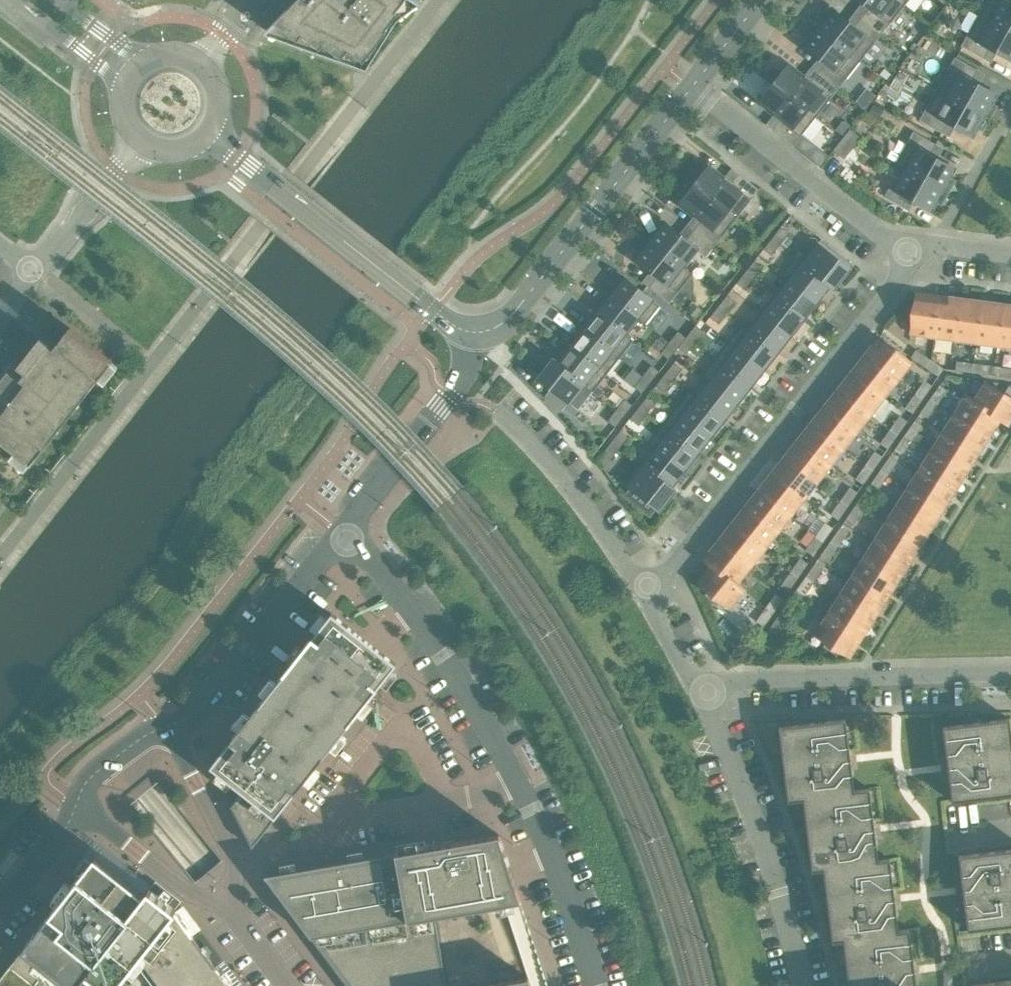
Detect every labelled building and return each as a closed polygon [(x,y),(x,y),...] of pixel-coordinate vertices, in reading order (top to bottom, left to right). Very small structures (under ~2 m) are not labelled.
[(409,9),(421,0),(295,0),(265,30),(367,66),(398,17),(409,9)] [(898,0),(859,0),(867,6),(860,15),(882,33),(904,5),(898,0)] [(1010,5),(1002,0),(986,0),(978,14),(1010,32),(1010,3),(1010,5)] [(860,61),(882,33),(860,15),(852,25),(832,9),(817,27),(860,61)] [(978,14),(961,46),(985,59),(991,48),(1010,60),(1010,32),(978,14)] [(837,89),(860,61),(817,27),(803,46),(823,62),(815,71),(837,89)] [(973,82),(979,71),(954,57),(937,88),(987,117),(994,105),(990,103),(995,94),(973,82)] [(815,117),(837,89),(815,71),(808,81),(788,65),(773,83),(815,117)] [(815,117),(773,83),(758,102),(779,118),(771,128),(793,145),(815,117)] [(987,117),(937,88),(919,120),(943,134),(949,123),(972,135),(977,127),(980,129),(987,117)] [(844,158),(860,138),(849,129),(834,149),(844,158)] [(931,156),(937,145),(913,131),(895,163),(945,191),(952,179),(949,177),(954,168),(931,156)] [(945,191),(895,163),(905,169),(895,187),(891,185),(885,196),(900,204),(903,200),(911,205),(914,200),(930,210),(935,201),(939,203),(945,191)] [(736,218),(758,189),(736,172),(728,182),(708,166),(693,185),(736,218)] [(736,218),(693,185),(679,203),(699,219),(692,229),(714,246),(736,218)] [(706,256),(714,246),(692,229),(684,238),(664,222),(649,241),(692,274),(692,273),(683,266),(696,249),(706,256)] [(780,244),(788,233),(780,227),(771,238),(780,244)] [(771,255),(780,244),(771,238),(763,249),(771,255)] [(692,274),(649,241),(635,259),(655,275),(647,285),(669,303),(692,274)] [(848,268),(817,243),(802,261),(794,255),(833,286),(848,268)] [(833,286),(794,255),(781,272),(817,301),(830,285),(833,287),(833,286)] [(753,278),(762,267),(753,261),(745,271),(753,278)] [(744,289),(753,278),(745,271),(736,283),(744,289)] [(817,301),(781,272),(780,273),(788,279),(775,296),(804,318),(817,301)] [(660,306),(623,277),(609,295),(646,324),(660,306)] [(933,335),(938,296),(916,293),(914,305),(908,304),(906,320),(912,321),(911,332),(933,335)] [(726,312),(735,301),(727,294),(718,305),(726,312)] [(646,324),(609,295),(596,312),(618,329),(632,341),(633,340),(625,334),(637,318),(645,324),(646,324)] [(804,318),(775,296),(762,313),(790,335),(804,318)] [(954,338),(960,299),(938,296),(933,335),(954,338)] [(976,341),(981,302),(960,299),(954,338),(976,341)] [(997,344),(1002,305),(981,302),(976,341),(997,344)] [(717,323),(726,312),(718,305),(709,317),(717,323)] [(1002,305),(997,344),(1010,346),(1010,306),(1002,305)] [(632,341),(618,329),(596,312),(583,329),(619,358),(632,341)] [(790,335),(762,313),(749,329),(741,323),(740,323),(777,352),(790,335)] [(777,352),(740,323),(727,340),(763,369),(777,352)] [(695,342),(703,331),(695,325),(687,336),(695,342)] [(112,361),(69,327),(53,348),(40,337),(12,372),(9,369),(0,380),(0,440),(31,464),(112,361)] [(619,358),(583,329),(569,346),(606,375),(619,358)] [(678,347),(685,337),(677,331),(669,342),(677,348),(678,347)] [(686,353),(695,342),(687,336),(685,337),(678,347),(686,353)] [(910,362),(879,337),(865,355),(896,379),(910,362)] [(763,369),(727,340),(714,357),(750,386),(763,369)] [(673,353),(677,348),(669,342),(660,353),(668,359),(673,353)] [(606,375),(569,346),(556,362),(553,360),(592,392),(606,375)] [(929,359),(916,349),(910,357),(924,366),(929,359)] [(896,379),(865,355),(852,372),(883,396),(896,379)] [(750,386),(714,357),(700,374),(737,403),(750,386)] [(938,376),(943,368),(929,359),(924,366),(938,376)] [(592,392),(553,360),(538,379),(552,390),(547,396),(561,407),(566,401),(570,404),(584,386),(592,392)] [(972,372),(973,363),(956,361),(955,370),(972,372)] [(672,380),(681,369),(673,362),(664,374),(672,380)] [(988,374),(989,365),(973,363),(972,372),(988,374)] [(650,382),(659,371),(651,365),(642,376),(650,382)] [(999,366),(998,376),(1010,377),(1010,368),(999,366)] [(883,396),(852,372),(838,389),(869,413),(883,396)] [(664,391),(672,380),(664,374),(656,384),(664,391)] [(737,403),(700,374),(700,375),(708,381),(696,397),(687,391),(723,420),(737,403)] [(642,393),(650,382),(642,376),(633,387),(642,393)] [(922,399),(931,385),(924,380),(914,394),(922,399)] [(1008,385),(1003,393),(986,382),(975,400),(967,395),(966,396),(1007,422),(1010,416),(1010,387),(1008,385)] [(937,403),(946,390),(939,385),(929,398),(937,403)] [(869,413),(838,389),(825,406),(856,430),(869,413)] [(723,420),(687,391),(674,408),(710,437),(723,420)] [(912,413),(922,399),(914,394),(905,407),(912,413)] [(646,414),(655,403),(647,396),(638,407),(646,414)] [(1007,422),(966,396),(954,414),(987,436),(998,418),(1006,424),(1007,422)] [(623,416),(632,405),(624,398),(615,410),(623,416)] [(927,417),(937,403),(929,398),(920,412),(927,417)] [(856,430),(825,406),(811,423),(843,447),(856,430)] [(637,425),(646,414),(638,407),(629,418),(637,425)] [(710,437),(674,408),(660,425),(697,454),(710,437)] [(615,427),(623,416),(615,410),(607,421),(615,427)] [(987,436),(954,414),(943,433),(976,454),(987,436)] [(897,434),(906,421),(899,416),(889,429),(897,434)] [(912,439),(922,425),(914,420),(905,434),(912,439)] [(843,447),(811,423),(798,440),(829,464),(843,447)] [(697,454),(660,425),(647,442),(683,471),(697,454)] [(887,448),(897,434),(889,429),(880,443),(887,448)] [(619,448),(628,437),(620,430),(611,442),(619,448)] [(976,454),(943,433),(931,451),(964,472),(976,454)] [(903,453),(912,439),(905,434),(895,447),(903,453)] [(829,464),(798,440),(785,457),(816,481),(829,464)] [(611,459),(619,448),(611,442),(602,452),(611,459)] [(683,471),(647,442),(655,449),(642,466),(673,490),(674,489),(671,487),(683,471)] [(872,470),(882,456),(874,451),(865,465),(872,470)] [(964,472),(931,451),(919,469),(953,490),(964,472)] [(888,474),(897,461),(889,456),(880,469),(888,474)] [(816,481),(785,457),(771,474),(802,498),(816,481)] [(863,484),(872,470),(865,465),(855,478),(863,484)] [(673,490),(642,466),(627,484),(658,509),(673,490)] [(878,488),(888,474),(880,469),(870,483),(878,488)] [(953,490),(919,469),(908,487),(941,509),(953,490)] [(802,498),(771,474),(758,491),(789,515),(802,498)] [(847,506),(857,492),(849,487),(840,500),(847,506)] [(941,509),(908,487),(896,506),(930,527),(941,509)] [(789,515),(758,491),(744,508),(776,532),(789,515)] [(863,510),(872,497),(864,491),(855,505),(863,510)] [(838,519),(847,506),(840,500),(830,514),(838,519)] [(853,524),(863,510),(855,505),(845,519),(853,524)] [(930,527),(896,506),(885,524),(918,545),(930,527)] [(776,532),(744,508),(731,525),(762,549),(776,532)] [(822,541),(832,528),(824,522),(815,536),(822,541)] [(918,545),(885,524),(873,542),(907,564),(918,545)] [(762,549),(731,525),(718,542),(749,566),(762,549)] [(838,546),(847,532),(840,527),(830,540),(838,546)] [(813,555),(822,541),(815,536),(805,550),(813,555)] [(828,560),(838,546),(830,540),(821,554),(828,560)] [(749,566),(718,542),(704,559),(743,589),(744,588),(736,582),(749,566)] [(907,564),(873,542),(862,561),(895,582),(907,564)] [(798,577),(807,563),(800,558),(790,571),(798,577)] [(743,589),(704,559),(703,560),(711,566),(698,583),(707,590),(704,594),(716,604),(720,600),(729,607),(743,589)] [(895,582),(862,561),(850,579),(884,600),(895,582)] [(813,581),(823,568),(815,562),(806,576),(813,581)] [(788,591),(798,577),(790,571),(781,585),(788,591)] [(804,595),(813,581),(806,576),(796,590),(804,595)] [(884,600),(850,579),(839,597),(872,619),(884,600)] [(773,612),(782,599),(775,593),(765,607),(773,612)] [(872,619),(839,597),(827,616),(860,637),(872,619)] [(763,626),(773,612),(765,607),(756,621),(763,626)] [(242,790),(230,805),(252,847),(276,816),(275,816),(297,789),(325,754),(351,721),(378,685),(396,664),(331,613),(313,635),(286,670),(259,704),(237,733),(232,738),(211,766),(242,790)] [(776,635),(786,621),(778,615),(768,629),(776,635)] [(860,637),(827,616),(815,635),(825,641),(822,646),(835,654),(838,649),(849,656),(860,637)] [(854,790),(849,756),(845,718),(778,726),(787,800),(869,789),(869,788),(854,790)] [(1009,718),(942,726),(947,766),(951,801),(1010,793),(1010,737),(1009,718)] [(222,859),(158,781),(130,804),(194,881),(173,907),(148,888),(144,893),(95,855),(78,877),(25,944),(26,945),(0,979),(0,985),(313,985),(222,859)] [(877,859),(873,825),(869,789),(787,800),(787,801),(802,799),(811,869),(889,860),(889,858),(877,859)] [(347,985),(446,985),(434,915),(520,900),(498,834),(264,875),(347,985)] [(958,855),(962,893),(967,930),(1010,924),(1010,848),(958,855)] [(898,929),(893,895),(889,860),(811,869),(811,871),(823,869),(831,939),(909,930),(909,928),(898,929)] [(914,972),(909,930),(831,939),(831,942),(842,940),(848,985),(916,985),(914,972)] [(528,977),(476,985),(531,985),(528,977)]
